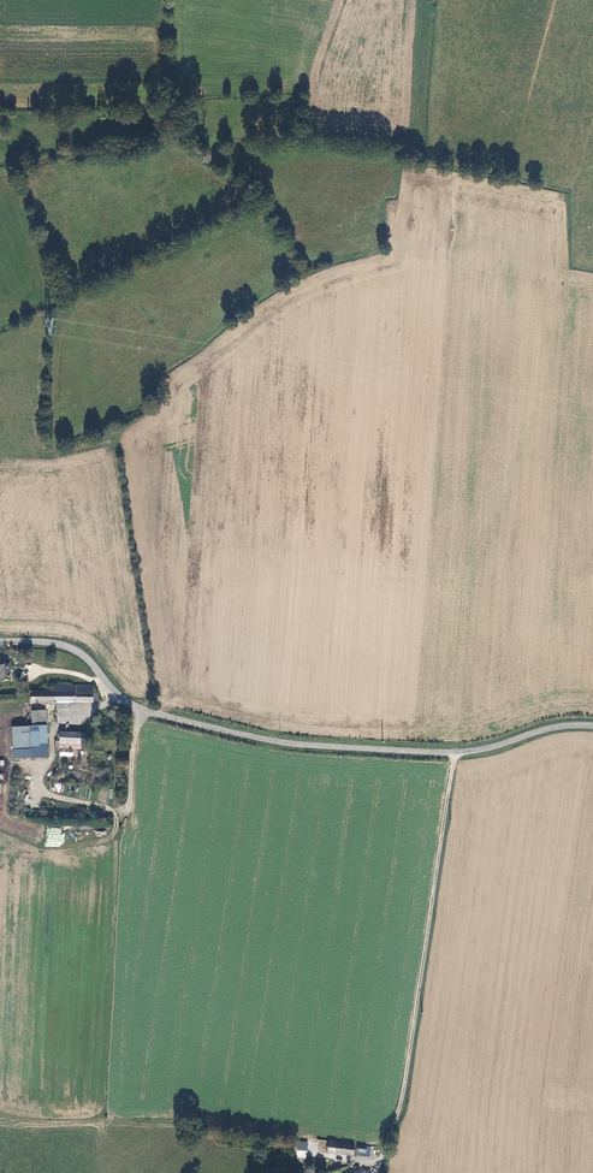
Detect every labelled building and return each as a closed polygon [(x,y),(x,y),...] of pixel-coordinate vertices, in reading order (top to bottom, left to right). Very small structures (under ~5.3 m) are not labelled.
[(0,664),(0,683),(12,681),(8,663),(2,664),(0,664)] [(30,693),(31,704),(55,704),(55,709),(70,709),(70,704),(98,704),(98,694),(92,693),(92,687),(57,687),(57,693),(30,693)] [(31,711),(32,723),(46,721),(45,710),(31,711)] [(42,726),(43,721),(32,723),(30,727),(11,727),(12,750),(13,759),(47,757),(46,726),(42,726)] [(56,741),(55,747),(60,748),(59,756),(73,756),(74,749),(83,749),(84,733),(59,732),(59,741),(56,741)] [(331,1152),(356,1155),(357,1144),(337,1143),(337,1141),(332,1141),(331,1152)] [(309,1151),(310,1143),(300,1142),(299,1150),(309,1151)]
